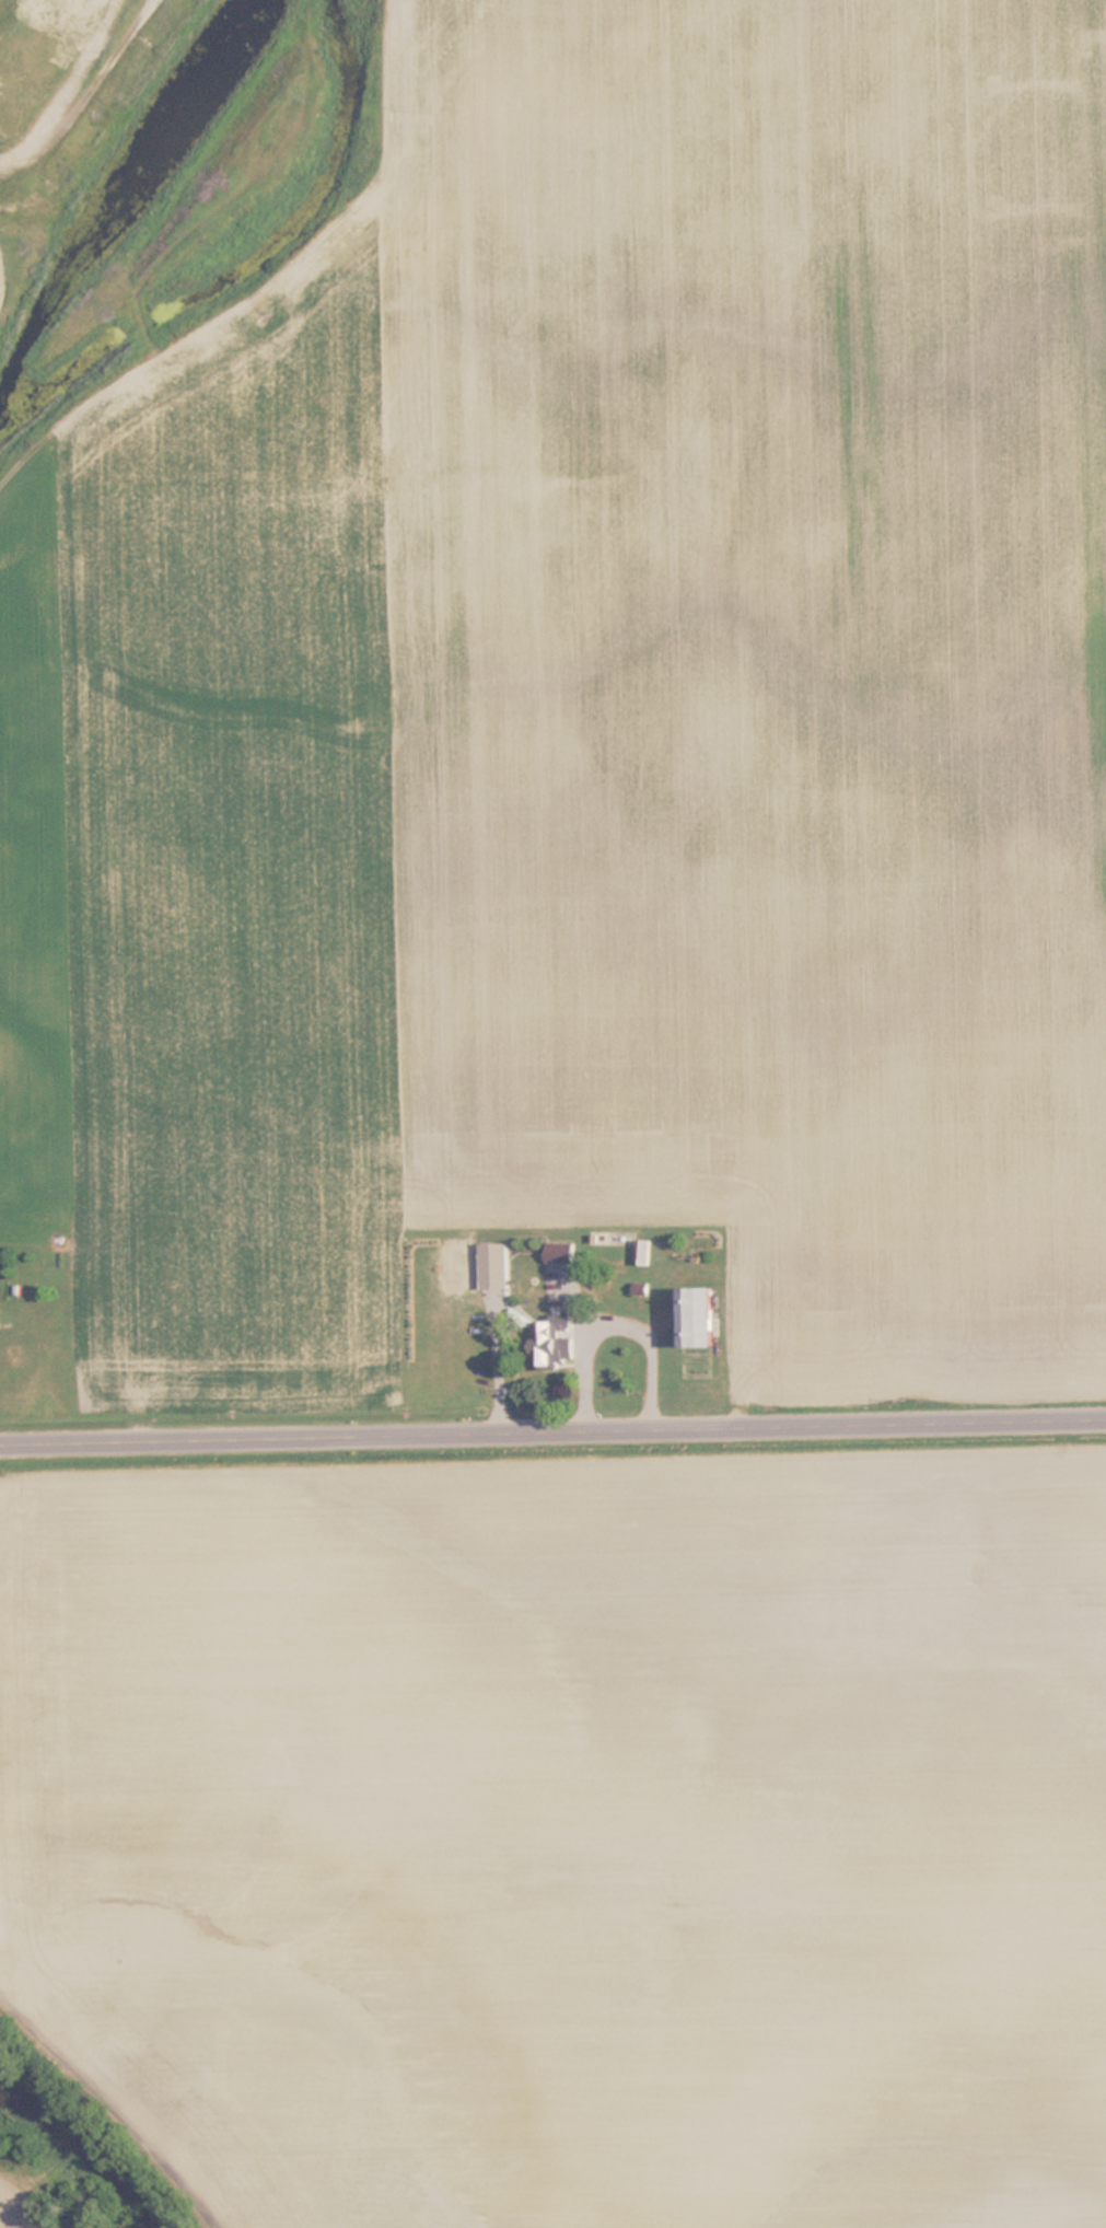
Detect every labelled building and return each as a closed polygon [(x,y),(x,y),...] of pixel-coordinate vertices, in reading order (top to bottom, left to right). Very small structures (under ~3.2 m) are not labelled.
[(649,1265),(649,1240),(637,1240),(637,1265),(649,1265)] [(509,1243),(480,1243),(480,1289),(509,1289),(509,1243)] [(546,1244),(546,1264),(573,1264),(573,1244),(546,1244)] [(678,1288),(678,1347),(712,1347),(712,1288),(678,1288)] [(534,1322),(534,1371),(558,1371),(558,1322),(534,1322)]
